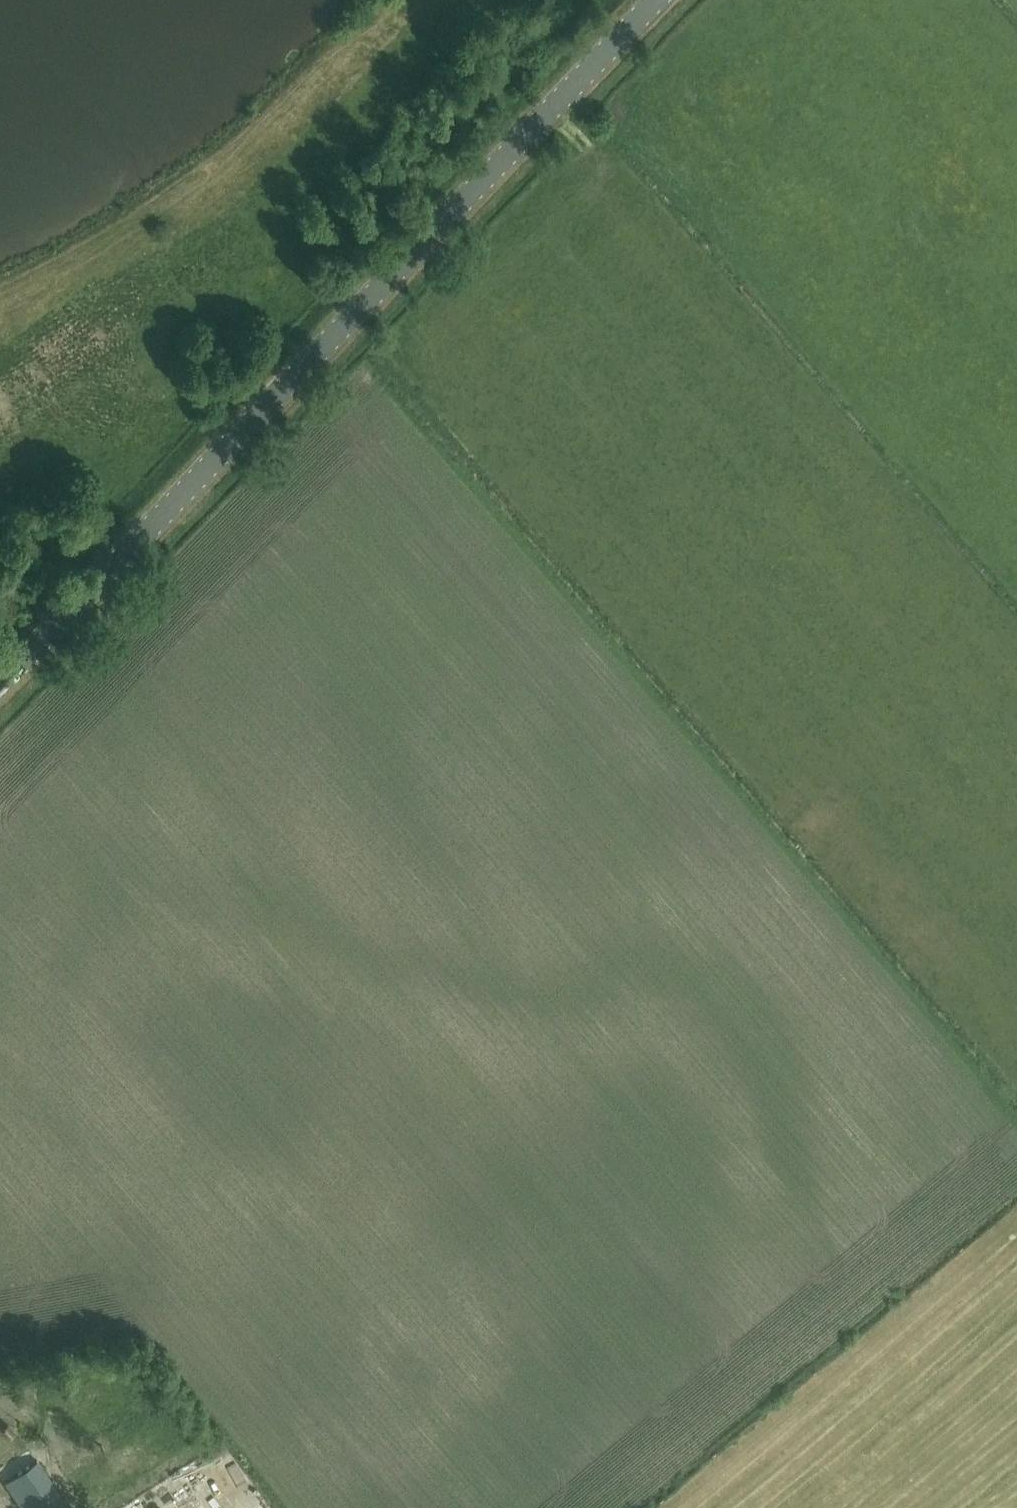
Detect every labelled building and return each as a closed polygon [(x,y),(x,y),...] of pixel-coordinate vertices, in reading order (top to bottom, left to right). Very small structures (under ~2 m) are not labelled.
[(7,1480),(25,1507),(58,1507),(67,1502),(39,1459),(7,1480)] [(156,1501),(148,1489),(137,1497),(144,1507),(146,1507),(156,1501)]
